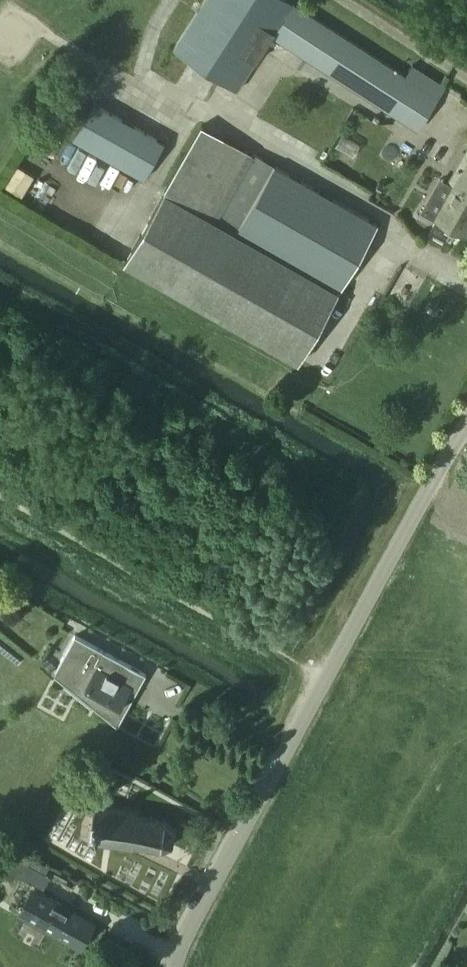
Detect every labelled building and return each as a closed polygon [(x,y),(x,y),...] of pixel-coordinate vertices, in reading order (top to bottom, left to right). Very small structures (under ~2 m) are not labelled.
[(438,96),(288,0),(204,0),(173,48),(237,89),(271,35),(308,58),(417,129),(438,96)] [(93,101),(72,139),(143,179),(164,142),(93,101)] [(253,153),(201,124),(165,189),(124,262),(298,362),(342,284),(377,223),(253,153)] [(391,163),(400,149),(393,144),(384,158),(391,163)] [(429,229),(446,239),(452,228),(464,234),(466,229),(466,148),(450,178),(448,181),(448,183),(453,185),(434,217),(436,218),(429,229)] [(117,725),(131,701),(146,673),(75,634),(53,674),(117,725)] [(93,805),(88,838),(132,845),(133,841),(145,843),(144,847),(147,847),(147,844),(158,846),(158,849),(161,849),(161,846),(170,842),(172,844),(174,842),(172,840),(173,831),(176,829),(175,827),(172,828),(165,821),(165,818),(163,818),(162,820),(152,818),(152,815),(149,815),(149,818),(137,816),(138,812),(93,805)] [(23,860),(16,873),(42,888),(49,874),(46,873),(23,860)] [(21,913),(76,944),(90,920),(34,889),(21,913)]
